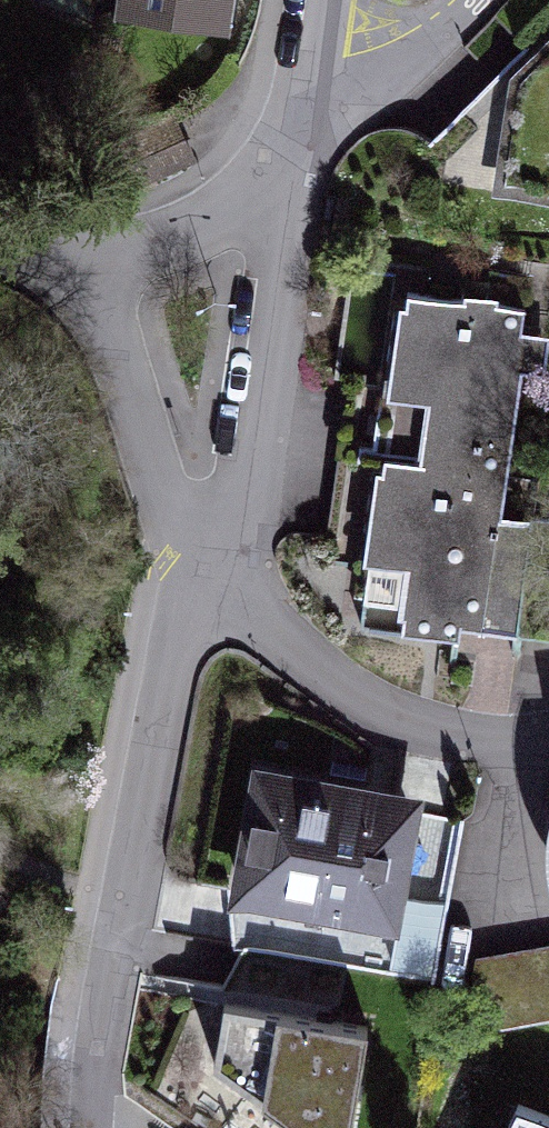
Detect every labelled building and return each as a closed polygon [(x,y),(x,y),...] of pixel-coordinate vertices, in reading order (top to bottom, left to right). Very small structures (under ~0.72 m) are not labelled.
[(135,17),(232,28),(235,0),(137,0),(135,17)] [(403,310),(361,618),(500,636),(533,391),(548,393),(548,348),(534,346),(536,328),(403,310)] [(434,804),(248,774),(226,913),(411,943),(434,804)] [(154,1004),(137,1089),(199,1127),(364,1127),(370,1035),(154,1004)] [(498,1101),(487,1127),(548,1127),(548,1123),(498,1101)]
